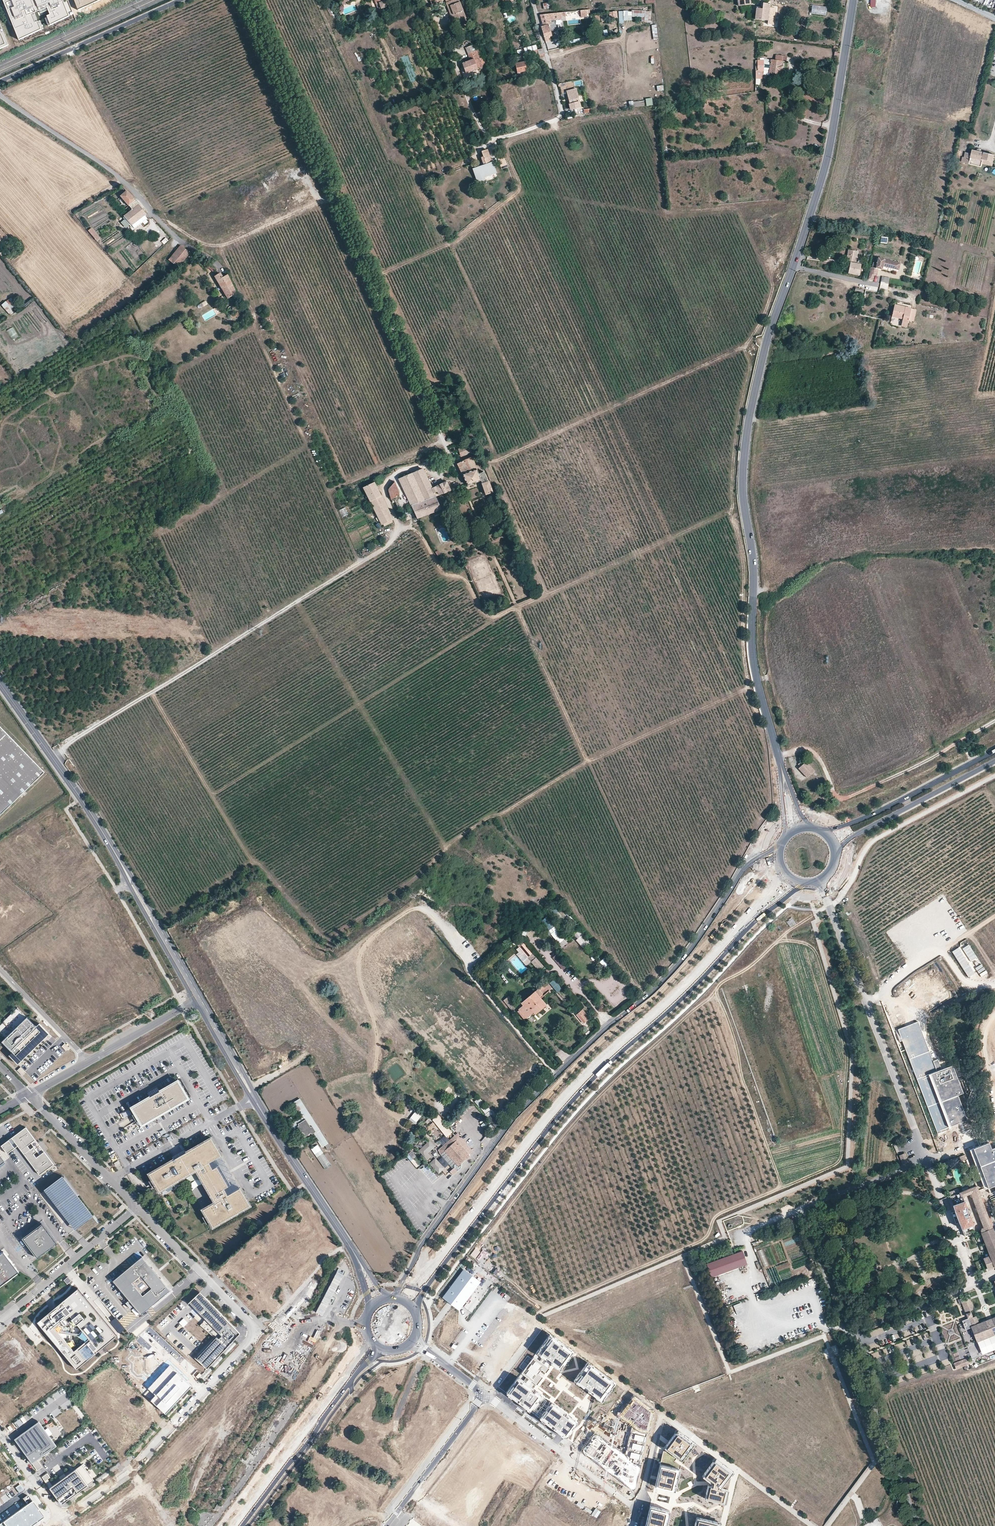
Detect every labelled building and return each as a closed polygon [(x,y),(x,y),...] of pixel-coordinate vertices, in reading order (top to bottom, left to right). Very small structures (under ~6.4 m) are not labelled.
[(16,33),(19,33),(6,0),(3,0),(16,33)] [(19,33),(16,33),(19,40),(41,29),(38,21),(35,22),(30,8),(32,7),(37,5),(39,11),(47,8),(48,10),(50,14),(47,16),(47,17),(51,25),(69,16),(66,8),(64,9),(60,0),(6,0),(19,33)] [(79,9),(98,0),(75,0),(79,9)] [(386,0),(375,0),(376,4),(379,3),(381,8),(387,6),(385,1),(386,0)] [(457,19),(450,1),(453,0),(447,0),(448,2),(447,2),(455,22),(461,20),(460,17),(457,19)] [(450,1),(457,19),(460,17),(461,20),(467,17),(460,0),(453,0),(450,1)] [(763,3),(763,9),(756,8),(755,17),(756,19),(768,21),(770,4),(763,3)] [(868,14),(887,16),(888,10),(869,8),(868,14)] [(642,17),(642,22),(651,22),(651,10),(619,11),(619,23),(624,23),(624,21),(632,21),(632,17),(642,17)] [(558,13),(540,15),(543,26),(541,27),(544,38),(551,36),(549,27),(550,26),(549,20),(559,18),(559,15),(558,13)] [(757,24),(756,33),(771,34),(772,26),(757,24)] [(478,50),(476,44),(466,48),(468,54),(478,50)] [(478,50),(468,54),(470,60),(462,63),(466,73),(477,69),(483,67),(483,66),(480,60),(483,59),(480,49),(478,50)] [(526,56),(526,57),(538,54),(538,55),(539,55),(540,56),(544,56),(544,54),(543,49),(542,49),(526,52),(525,53),(521,54),(522,57),(526,56)] [(514,60),(517,73),(527,71),(525,61),(519,63),(518,59),(517,55),(517,54),(513,55),(514,59),(514,60)] [(764,75),(764,68),(770,69),(770,74),(780,75),(782,61),(775,61),(771,60),(771,64),(764,64),(764,61),(758,61),(758,71),(756,71),(756,79),(759,79),(762,79),(763,75),(764,75)] [(567,92),(568,96),(570,100),(568,100),(570,109),(577,107),(577,103),(579,103),(576,89),(567,92)] [(492,172),(491,168),(493,167),(492,163),(491,159),(488,150),(486,150),(482,151),(483,157),(482,157),(484,164),(483,167),(474,170),(478,181),(485,179),(484,177),(483,175),(487,173),(487,174),(492,172)] [(993,161),(994,154),(972,150),(971,153),(965,152),(962,163),(969,164),(981,167),(982,163),(992,165),(993,161)] [(503,154),(497,156),(502,169),(505,168),(503,163),(506,162),(503,154)] [(127,219),(134,228),(147,217),(144,214),(145,213),(140,206),(132,196),(126,191),(121,196),(123,198),(126,202),(129,206),(133,210),(129,213),(128,214),(125,217),(127,219)] [(90,232),(92,235),(97,241),(100,238),(91,228),(88,230),(90,232)] [(2,246),(11,240),(7,236),(0,240),(0,242),(2,246)] [(181,245),(179,248),(170,259),(169,260),(178,267),(181,264),(187,257),(191,253),(181,245)] [(848,250),(846,262),(850,263),(848,273),(859,275),(861,265),(855,264),(858,251),(848,250)] [(899,269),(900,262),(877,257),(875,265),(879,265),(880,266),(879,269),(882,269),(883,266),(899,269)] [(208,265),(208,267),(213,271),(214,271),(217,269),(210,263),(208,265)] [(872,267),(871,267),(868,279),(873,280),(875,275),(874,275),(875,268),(878,269),(879,265),(875,265),(874,265),(875,263),(873,263),(873,264),(872,267)] [(218,281),(228,298),(234,295),(238,301),(244,313),(247,312),(242,302),(237,293),(229,277),(228,275),(223,277),(221,273),(215,276),(218,281)] [(10,315),(14,312),(11,309),(16,305),(11,298),(2,304),(10,315)] [(902,322),(908,323),(909,320),(913,321),(916,310),(894,305),(892,317),(902,319),(902,322)] [(11,338),(17,335),(13,327),(7,331),(11,338)] [(471,452),(468,445),(466,446),(464,442),(458,444),(459,447),(457,449),(460,457),(471,452)] [(460,471),(467,485),(481,480),(480,479),(477,471),(472,457),(457,464),(460,471)] [(408,498),(411,505),(412,508),(413,510),(415,515),(417,518),(442,509),(435,497),(438,495),(450,491),(446,482),(432,489),(428,481),(423,469),(406,476),(399,480),(402,486),(403,489),(408,498)] [(364,487),(369,497),(377,513),(383,524),(386,522),(392,520),(386,507),(384,504),(383,502),(382,500),(375,486),(373,483),(364,487)] [(397,484),(387,488),(392,500),(401,497),(398,490),(399,490),(397,484)] [(339,511),(342,517),(348,514),(345,508),(339,511)] [(6,811),(9,809),(30,787),(38,780),(45,773),(46,772),(26,751),(2,727),(0,725),(0,817),(6,811)] [(800,768),(799,769),(807,778),(814,771),(806,762),(804,764),(802,762),(798,765),(800,768)] [(542,921),(550,931),(555,927),(546,917),(542,921)] [(539,972),(544,968),(525,943),(516,949),(519,953),(516,954),(525,967),(532,962),(539,972)] [(557,955),(553,958),(558,965),(562,963),(557,955)] [(556,993),(562,990),(556,980),(550,983),(556,993)] [(534,992),(539,998),(548,991),(542,985),(534,992)] [(539,998),(534,992),(517,1007),(519,1010),(518,1011),(523,1018),(525,1016),(527,1019),(533,1014),(535,1013),(545,1004),(541,1000),(539,998)] [(27,1018),(17,1008),(0,1024),(0,1039),(3,1041),(27,1018)] [(586,1022),(586,1021),(589,1018),(582,1009),(576,1015),(583,1023),(585,1022),(585,1023),(586,1022)] [(23,1052),(43,1033),(36,1027),(27,1018),(3,1041),(12,1051),(18,1057),(21,1054),(23,1056),(25,1054),(23,1052)] [(25,1054),(46,1034),(38,1026),(36,1027),(43,1033),(23,1052),(25,1054)] [(941,1128),(969,1117),(961,1097),(966,1095),(956,1068),(937,1075),(919,1027),(904,1033),(941,1128)] [(18,1060),(23,1056),(21,1054),(18,1057),(12,1051),(11,1052),(18,1060)] [(187,1097),(177,1080),(160,1090),(148,1097),(131,1107),(141,1124),(187,1097)] [(479,1098),(474,1102),(479,1107),(484,1103),(479,1098)] [(291,1131),(297,1127),(304,1136),(318,1127),(315,1124),(307,1111),(299,1099),(293,1103),(301,1116),(287,1125),(286,1124),(282,1127),(285,1133),(290,1130),(291,1131)] [(489,1106),(483,1110),(496,1123),(501,1119),(489,1106)] [(129,1110),(121,1114),(123,1119),(131,1115),(129,1110)] [(415,1112),(409,1120),(415,1125),(422,1116),(415,1112)] [(432,1119),(447,1137),(452,1132),(438,1115),(432,1119)] [(54,1164),(26,1127),(12,1138),(18,1146),(40,1175),(54,1164)] [(321,1147),(328,1143),(319,1130),(313,1134),(321,1147)] [(451,1138),(454,1142),(445,1150),(455,1162),(453,1164),(453,1167),(450,1170),(453,1174),(461,1167),(461,1164),(460,1163),(469,1155),(468,1154),(472,1150),(457,1133),(451,1138)] [(222,1155),(211,1135),(146,1172),(150,1179),(149,1180),(152,1186),(154,1185),(158,1192),(195,1171),(212,1201),(200,1208),(204,1215),(203,1216),(206,1222),(207,1221),(212,1228),(251,1205),(240,1185),(238,1185),(226,1193),(227,1194),(239,1187),(249,1204),(212,1226),(202,1208),(214,1201),(195,1169),(158,1190),(148,1173),(210,1137),(220,1154),(208,1161),(209,1163),(221,1156),(222,1155)] [(210,1137),(148,1173),(158,1190),(195,1169),(214,1201),(202,1208),(212,1226),(249,1204),(239,1187),(227,1194),(226,1193),(223,1188),(229,1184),(223,1175),(218,1164),(212,1168),(209,1163),(208,1161),(220,1154),(210,1137)] [(298,1137),(291,1141),(294,1146),(291,1147),(294,1151),(304,1145),(300,1138),(298,1137)] [(12,1138),(9,1140),(15,1148),(18,1146),(12,1138)] [(15,1148),(9,1140),(2,1145),(7,1153),(15,1148)] [(418,1151),(428,1162),(433,1158),(429,1153),(436,1147),(430,1140),(418,1151)] [(976,1150),(992,1190),(994,1189),(994,1150),(992,1144),(976,1150)] [(311,1150),(326,1170),(332,1165),(317,1145),(311,1150)] [(455,1162),(445,1150),(441,1154),(453,1167),(453,1164),(455,1162)] [(436,1158),(429,1164),(439,1174),(445,1168),(436,1158)] [(938,1165),(941,1171),(953,1166),(950,1160),(938,1165)] [(432,1182),(437,1177),(430,1169),(425,1173),(432,1182)] [(93,1216),(63,1175),(45,1189),(67,1219),(68,1218),(76,1229),(93,1216)] [(95,1216),(64,1175),(63,1175),(93,1216),(95,1216)] [(993,1229),(985,1208),(977,1185),(976,1186),(960,1192),(949,1196),(955,1211),(959,1222),(961,1229),(964,1236),(970,1234),(969,1230),(974,1228),(970,1217),(962,1196),(969,1194),(972,1203),(974,1202),(981,1221),(983,1227),(982,1228),(981,1230),(982,1232),(981,1233),(987,1251),(981,1253),(987,1269),(994,1266),(994,1234),(993,1229)] [(76,1229),(68,1218),(67,1219),(75,1230),(76,1229)] [(58,1242),(43,1222),(22,1237),(38,1257),(58,1242)] [(3,1251),(0,1254),(0,1286),(19,1272),(3,1251)] [(743,1252),(708,1265),(713,1278),(748,1265),(743,1252)] [(172,1285),(148,1256),(144,1259),(168,1288),(172,1285)] [(144,1259),(142,1257),(112,1280),(138,1314),(170,1290),(168,1288),(144,1259)] [(463,1270),(443,1296),(450,1302),(459,1308),(468,1296),(479,1282),(463,1270)] [(37,1322),(77,1369),(117,1335),(78,1288),(37,1322)] [(194,1308),(205,1297),(200,1292),(189,1302),(194,1308)] [(991,1314),(989,1315),(986,1316),(977,1319),(976,1316),(973,1317),(972,1317),(971,1314),(969,1308),(970,1308),(972,1307),(970,1300),(969,1299),(969,1298),(968,1295),(960,1298),(967,1316),(969,1322),(971,1327),(976,1340),(994,1333),(994,1312),(991,1314)] [(240,1333),(205,1297),(194,1308),(205,1319),(221,1335),(219,1338),(217,1336),(214,1339),(196,1358),(207,1369),(240,1333)] [(933,1314),(925,1317),(943,1366),(951,1363),(933,1314)] [(110,1323),(121,1334),(126,1329),(116,1318),(110,1323)] [(200,1325),(214,1339),(217,1336),(219,1338),(221,1335),(205,1319),(200,1325)] [(910,1350),(930,1345),(927,1332),(916,1335),(916,1334),(906,1337),(910,1350)] [(976,1340),(981,1353),(994,1348),(994,1333),(976,1340)] [(506,1393),(565,1437),(577,1421),(534,1388),(540,1380),(532,1374),(536,1368),(539,1370),(540,1368),(546,1372),(552,1364),(560,1369),(573,1351),(550,1334),(506,1393)] [(899,1350),(906,1346),(903,1340),(896,1344),(899,1350)] [(875,1359),(882,1356),(880,1351),(872,1354),(875,1359)] [(954,1363),(956,1369),(970,1365),(968,1358),(954,1363)] [(588,1363),(575,1380),(602,1400),(615,1383),(588,1363)] [(191,1385),(169,1365),(148,1388),(155,1395),(151,1400),(166,1413),(191,1385)] [(652,1413),(634,1398),(618,1417),(627,1424),(621,1453),(594,1433),(582,1448),(633,1486),(652,1413)] [(37,1460),(57,1446),(39,1421),(14,1439),(32,1464),(37,1460)] [(694,1443),(677,1430),(664,1449),(655,1486),(675,1491),(680,1463),(676,1459),(677,1458),(681,1461),(694,1443)] [(447,1506),(475,1469),(460,1457),(431,1494),(447,1506)] [(1,1492),(17,1481),(0,1458),(0,1491),(1,1492)] [(733,1471),(715,1458),(703,1476),(709,1481),(704,1498),(725,1503),(728,1490),(720,1488),(733,1471)] [(32,1464),(37,1470),(42,1467),(37,1460),(32,1464)] [(62,1504),(94,1481),(82,1464),(53,1486),(50,1488),(62,1504)] [(566,1470),(553,1485),(602,1521),(601,1525),(621,1525),(624,1512),(566,1470)] [(0,1525),(32,1525),(44,1518),(33,1502),(0,1525)] [(670,1512),(649,1508),(645,1525),(666,1525),(670,1512)] [(417,1511),(412,1517),(424,1525),(439,1525),(417,1511)] [(158,1515),(143,1525),(166,1525),(158,1515)] [(700,1518),(699,1522),(695,1521),(694,1525),(716,1525),(717,1522),(700,1518)]
